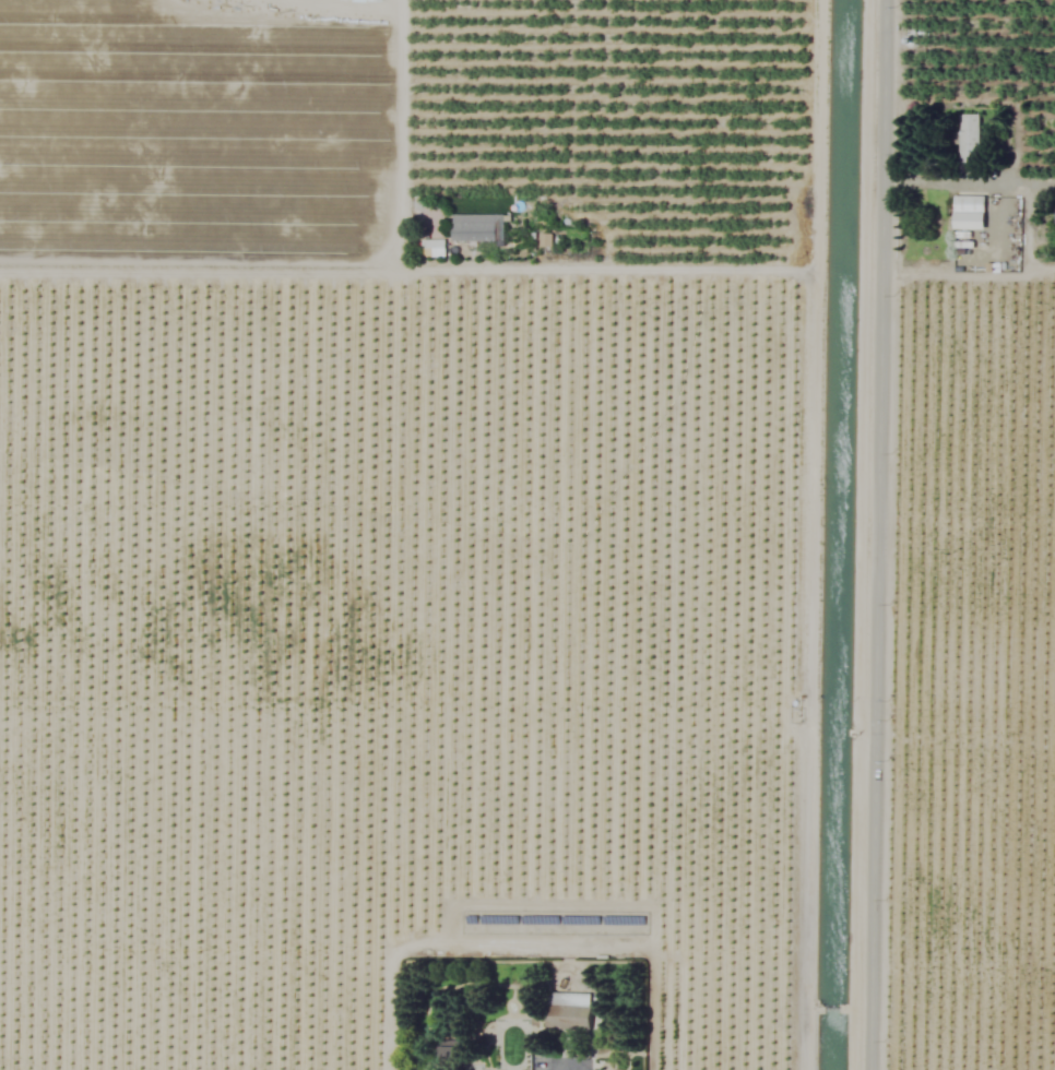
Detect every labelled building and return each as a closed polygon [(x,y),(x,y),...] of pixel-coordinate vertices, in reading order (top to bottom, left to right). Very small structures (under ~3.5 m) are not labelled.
[(978,115),(958,115),(958,133),(952,133),(953,145),(958,145),(958,163),(979,163),(978,115)] [(953,230),(982,230),(983,197),(953,197),(953,230)] [(503,216),(452,215),(451,242),(502,243),(503,216)] [(550,247),(550,235),(539,235),(539,247),(550,247)] [(545,1029),(589,1030),(590,995),(547,993),(545,1029)] [(467,1059),(466,1046),(441,1047),(441,1060),(467,1059)]
